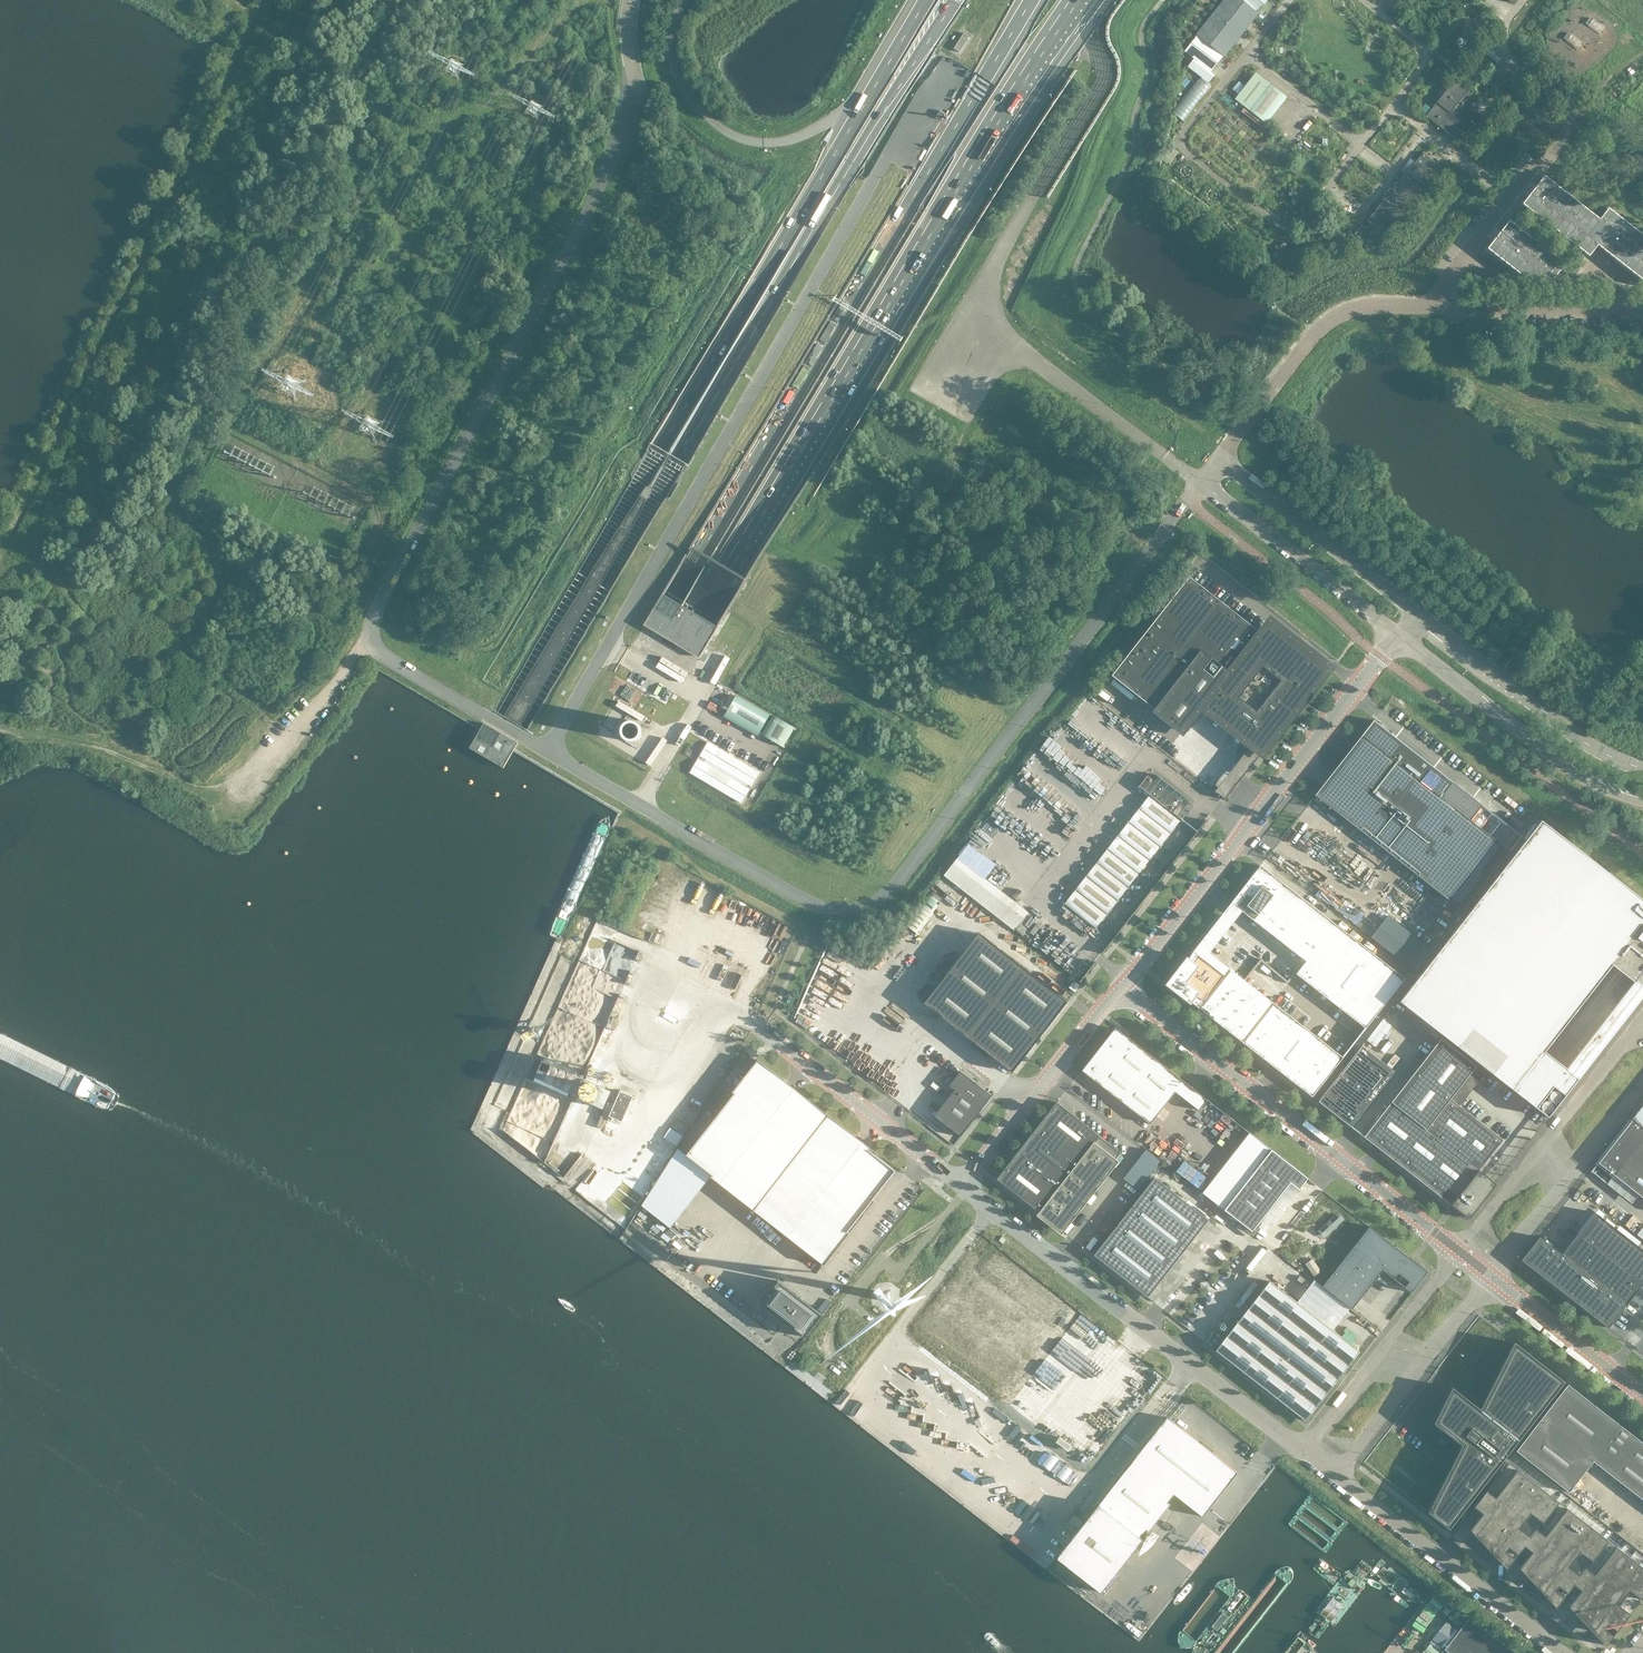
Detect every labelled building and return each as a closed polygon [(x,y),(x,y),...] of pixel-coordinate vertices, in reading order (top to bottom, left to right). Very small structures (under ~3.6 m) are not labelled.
[(1258,13),(1241,0),(1226,0),(1198,35),(1224,56),(1258,13)] [(1258,13),(1268,0),(1241,0),(1258,13)] [(1224,56),(1198,35),(1185,51),(1212,72),(1224,56)] [(1284,97),(1258,76),(1239,101),(1266,123),(1284,97)] [(1486,122),(1469,108),(1477,98),(1454,80),(1426,116),(1466,147),(1486,122)] [(1409,203),(1439,165),(1423,153),(1401,182),(1399,181),(1394,187),(1396,188),(1386,201),(1384,199),(1367,221),(1387,236),(1405,213),(1408,216),(1415,207),(1409,203)] [(1521,203),(1589,255),(1598,243),(1642,278),(1642,233),(1608,206),(1599,217),(1543,174),(1521,203)] [(1351,232),(1359,223),(1350,215),(1343,224),(1351,232)] [(1507,222),(1485,250),(1536,289),(1545,278),(1550,282),(1563,265),(1507,222)] [(1364,241),(1371,232),(1362,225),(1355,234),(1364,241)] [(1308,230),(1297,244),(1303,248),(1314,234),(1308,230)] [(1279,261),(1289,246),(1280,239),(1269,254),(1279,261)] [(1240,761),(1241,771),(1240,771),(1240,772),(1245,775),(1325,673),(1315,665),(1319,660),(1309,653),(1305,657),(1267,627),(1262,634),(1189,577),(1112,676),(1154,709),(1152,712),(1183,737),(1207,707),(1253,743),(1239,760),(1239,761),(1240,761)] [(706,648),(719,626),(675,600),(662,621),(706,648)] [(725,690),(714,708),(737,721),(747,703),(725,690)] [(749,704),(738,722),(759,734),(770,716),(749,704)] [(772,716),(761,735),(783,748),(794,730),(772,716)] [(1374,721),(1374,720),(1315,795),(1463,911),(1509,851),(1461,813),(1473,798),(1472,797),(1374,720),(1374,721)] [(516,748),(519,743),(484,723),(480,730),(469,748),(490,760),(504,768),(513,752),(516,748)] [(707,742),(688,774),(743,807),(762,775),(707,742)] [(1089,771),(1084,778),(1096,787),(1104,778),(1084,763),(1082,765),(1089,771)] [(1096,928),(1181,820),(1173,812),(1181,802),(1148,776),(1139,786),(1150,795),(1065,903),(1096,928)] [(1579,1078),(1642,996),(1642,900),(1541,821),(1400,1002),(1548,1118),(1579,1078)] [(1028,913),(958,858),(944,875),(1015,930),(1028,913)] [(1259,915),(1283,884),(1283,883),(1260,865),(1236,897),(1259,915)] [(1284,904),(1274,895),(1259,915),(1269,923),(1284,904)] [(1295,912),(1284,904),(1269,923),(1280,931),(1295,912)] [(1305,920),(1295,912),(1280,931),(1290,939),(1305,920)] [(1315,928),(1305,920),(1290,939),(1300,947),(1315,928)] [(1350,955),(1360,943),(1335,924),(1326,936),(1350,955)] [(1311,955),(1316,949),(1326,936),(1315,928),(1300,947),(1311,955)] [(1012,1072),(1067,1002),(979,933),(924,1003),(1012,1072)] [(1340,968),(1350,955),(1326,936),(1316,949),(1340,968)] [(1330,980),(1340,968),(1316,949),(1311,955),(1306,961),(1330,980)] [(1268,1009),(1194,951),(1193,951),(1189,958),(1187,957),(1167,982),(1165,985),(1191,1005),(1192,1003),(1243,1042),(1250,1032),(1258,1023),(1266,1013),(1268,1009)] [(1330,980),(1306,961),(1296,974),(1321,993),(1330,980)] [(1405,978),(1383,961),(1373,974),(1395,991),(1405,978)] [(1386,1003),(1395,991),(1373,974),(1364,986),(1386,1003)] [(1075,992),(1080,985),(1074,980),(1069,987),(1075,992)] [(1386,1003),(1364,986),(1354,999),(1376,1016),(1386,1003)] [(1376,1016),(1354,999),(1344,1011),(1366,1028),(1376,1016)] [(1273,1003),(1268,1009),(1266,1013),(1288,1030),(1295,1020),(1273,1003)] [(1288,1030),(1266,1013),(1258,1023),(1280,1040),(1288,1030)] [(1280,1040),(1258,1023),(1250,1032),(1272,1050),(1280,1040)] [(1082,1071),(1150,1124),(1184,1082),(1127,1037),(1126,1037),(1115,1029),(1108,1038),(1107,1038),(1082,1071)] [(1272,1050),(1250,1032),(1243,1042),(1265,1059),(1272,1050)] [(1476,1066),(1441,1038),(1364,1137),(1469,1219),(1497,1184),(1479,1170),(1503,1140),(1451,1099),(1476,1066)] [(1321,1040),(1314,1050),(1336,1067),(1343,1057),(1321,1040)] [(1395,1071),(1362,1046),(1318,1101),(1351,1127),(1395,1071)] [(1328,1077),(1336,1067),(1314,1050),(1306,1060),(1328,1077)] [(896,1170),(870,1150),(871,1148),(797,1091),(786,1083),(787,1083),(784,1081),(784,1080),(758,1060),(708,1124),(709,1126),(687,1155),(712,1175),(711,1177),(785,1235),(786,1234),(796,1242),(796,1243),(798,1245),(824,1265),(875,1201),(873,1200),(896,1170)] [(1328,1077),(1306,1060),(1298,1070),(1320,1087),(1328,1077)] [(1320,1087),(1298,1070),(1291,1080),(1312,1097),(1320,1087)] [(960,1136),(992,1096),(961,1071),(949,1085),(955,1089),(934,1116),(960,1136)] [(603,1108),(610,1093),(611,1091),(600,1086),(587,1080),(585,1079),(584,1081),(577,1096),(603,1108)] [(622,1122),(633,1096),(620,1090),(609,1116),(622,1122)] [(1199,1111),(1208,1100),(1199,1093),(1191,1104),(1199,1111)] [(1063,1234),(1119,1161),(1116,1159),(1121,1152),(1057,1102),(997,1179),(1039,1212),(1038,1214),(1037,1215),(1062,1235),(1063,1234)] [(1633,1119),(1634,1118),(1633,1117),(1632,1119),(1591,1171),(1592,1172),(1594,1169),(1602,1176),(1600,1179),(1607,1184),(1614,1175),(1642,1198),(1642,1127),(1633,1119)] [(676,1145),(682,1136),(672,1129),(666,1138),(676,1145)] [(1126,1179),(1142,1188),(1162,1157),(1146,1148),(1126,1179)] [(1299,1190),(1308,1179),(1308,1178),(1271,1150),(1224,1210),(1246,1227),(1252,1232),(1253,1231),(1290,1183),(1299,1190)] [(1179,1170),(1199,1186),(1207,1176),(1187,1159),(1179,1170)] [(1148,1296),(1208,1220),(1155,1179),(1095,1255),(1148,1296)] [(1642,1284),(1642,1250),(1595,1212),(1562,1254),(1543,1239),(1527,1260),(1578,1300),(1576,1303),(1608,1328),(1642,1284)] [(1320,1228),(1326,1235),(1344,1220),(1338,1213),(1320,1228)] [(1370,1226),(1323,1286),(1352,1309),(1383,1270),(1411,1293),(1428,1272),(1410,1258),(1370,1226)] [(761,1303),(805,1337),(822,1315),(778,1281),(761,1303)] [(1270,1281),(1216,1350),(1305,1420),(1359,1351),(1270,1281)] [(1449,1528),(1564,1381),(1514,1342),(1480,1409),(1452,1387),(1434,1423),(1441,1428),(1443,1442),(1456,1440),(1462,1445),(1428,1512),(1449,1528)] [(1568,1384),(1516,1451),(1569,1492),(1580,1478),(1580,1479),(1594,1461),(1642,1500),(1642,1443),(1568,1384)] [(1210,1508),(1238,1472),(1176,1424),(1167,1417),(1057,1558),(1101,1593),(1143,1540),(1140,1538),(1147,1529),(1149,1531),(1170,1504),(1168,1502),(1174,1494),(1203,1517),(1210,1508)] [(1053,1453),(1046,1463),(1069,1480),(1077,1470),(1053,1453)] [(1508,1462),(1474,1506),(1482,1513),(1470,1529),(1471,1530),(1503,1554),(1505,1551),(1514,1558),(1524,1545),(1532,1552),(1519,1568),(1520,1568),(1552,1593),(1554,1590),(1563,1597),(1573,1584),(1581,1590),(1569,1606),(1570,1607),(1602,1631),(1604,1628),(1613,1635),(1619,1627),(1642,1596),(1642,1567),(1508,1462)] [(1092,1491),(1079,1508),(1084,1512),(1098,1495),(1092,1491)] [(1077,1507),(1073,1513),(1083,1521),(1087,1515),(1077,1507)] [(1083,1522),(1074,1516),(1070,1521),(1079,1528),(1083,1522)] [(1069,1521),(1065,1527),(1071,1531),(1075,1525),(1069,1521)] [(1470,1617),(1444,1649),(1449,1652),(1516,1652),(1470,1617)]
